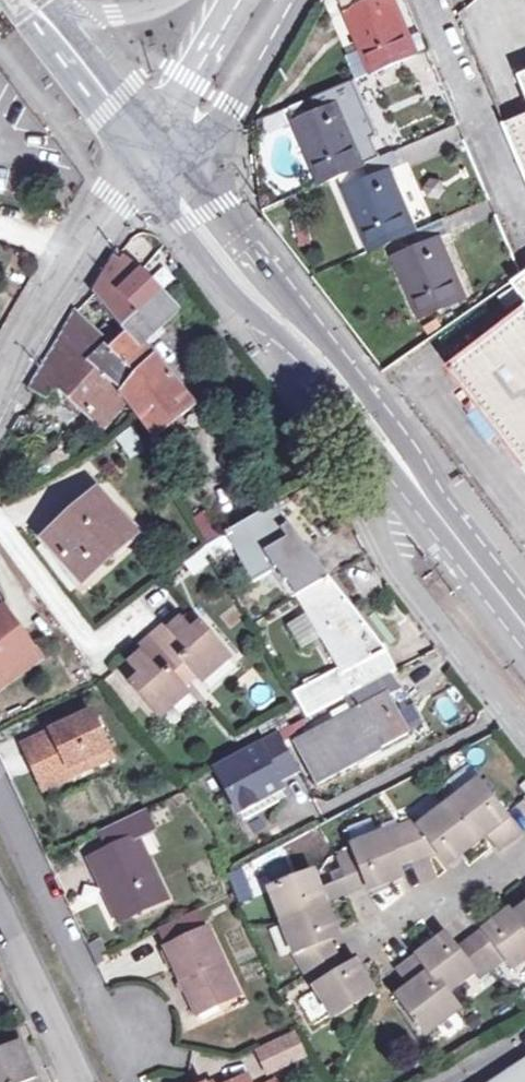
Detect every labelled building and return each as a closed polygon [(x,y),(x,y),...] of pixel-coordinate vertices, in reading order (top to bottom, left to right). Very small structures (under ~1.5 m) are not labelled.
[(362,3),(337,14),(362,73),(408,52),(385,0),(361,0),(362,3)] [(516,78),(521,90),(524,100),(524,74),(516,78)] [(447,233),(440,217),(413,229),(388,172),(397,167),(390,150),(361,163),(335,104),(344,99),(337,84),(307,98),(314,113),(290,124),(315,184),(358,164),(366,180),(342,192),(368,250),(410,231),(417,247),(393,258),(419,318),(464,298),(438,238),(447,233)] [(500,124),(524,181),(524,114),(500,124)] [(456,209),(440,217),(447,233),(464,225),(456,209)] [(132,283),(113,262),(104,276),(94,293),(125,327),(103,348),(73,314),(53,351),(29,389),(42,396),(48,394),(53,388),(63,396),(62,397),(100,426),(120,401),(161,449),(163,448),(184,470),(199,455),(179,434),(199,415),(152,360),(140,348),(175,313),(139,276),(132,283)] [(510,282),(524,301),(524,272),(510,282)] [(444,367),(524,472),(524,303),(444,367)] [(136,530),(98,490),(47,541),(82,580),(136,530)] [(273,504),(225,532),(257,578),(278,564),(287,581),(290,580),(338,670),(293,693),(306,716),(344,696),(353,711),(312,733),(309,726),(286,739),(314,787),(376,752),(376,751),(410,734),(387,696),(399,689),(388,673),(395,670),(382,649),(375,640),(273,504)] [(204,511),(191,520),(207,545),(221,535),(204,511)] [(0,612),(0,676),(29,652),(0,612)] [(131,685),(157,713),(225,653),(200,625),(191,634),(180,622),(169,632),(163,627),(140,650),(142,653),(129,665),(139,677),(131,685)] [(88,713),(19,745),(38,788),(67,775),(64,768),(104,750),(88,713)] [(210,769),(235,818),(304,784),(278,734),(210,769)] [(108,758),(104,750),(64,768),(67,775),(108,758)] [(515,842),(476,787),(441,811),(416,829),(413,823),(346,850),(347,856),(331,862),(338,881),(342,894),(359,888),(361,894),(398,881),(393,867),(431,852),(442,867),(481,840),(493,856),(515,842)] [(151,832),(141,811),(100,831),(109,851),(88,861),(117,925),(164,904),(134,839),(151,832)] [(244,822),(226,838),(241,854),(259,838),(244,822)] [(305,875),(261,894),(283,958),(318,1019),(360,996),(354,984),(345,966),(333,972),(316,944),(329,936),(317,904),(312,893),(305,875)] [(342,894),(338,881),(318,890),(322,901),(342,894)] [(82,908),(100,899),(93,883),(74,892),(82,908)] [(387,1003),(414,1039),(448,1014),(437,1000),(466,979),(471,985),(499,966),(507,976),(524,963),(524,908),(507,921),(503,915),(447,955),(433,939),(387,975),(399,993),(387,1003)] [(238,994),(205,928),(202,930),(194,911),(159,928),(168,946),(165,948),(193,1007),(211,999),(214,1006),(238,994)] [(214,1006),(211,999),(193,1007),(196,1013),(214,1006)] [(16,1030),(0,1037),(0,1081),(38,1081),(16,1030)] [(289,1037),(254,1053),(264,1074),(299,1057),(289,1037)] [(238,1056),(249,1081),(264,1081),(265,1081),(252,1051),(238,1056)] [(504,1081),(524,1081),(524,1068),(504,1081)]
